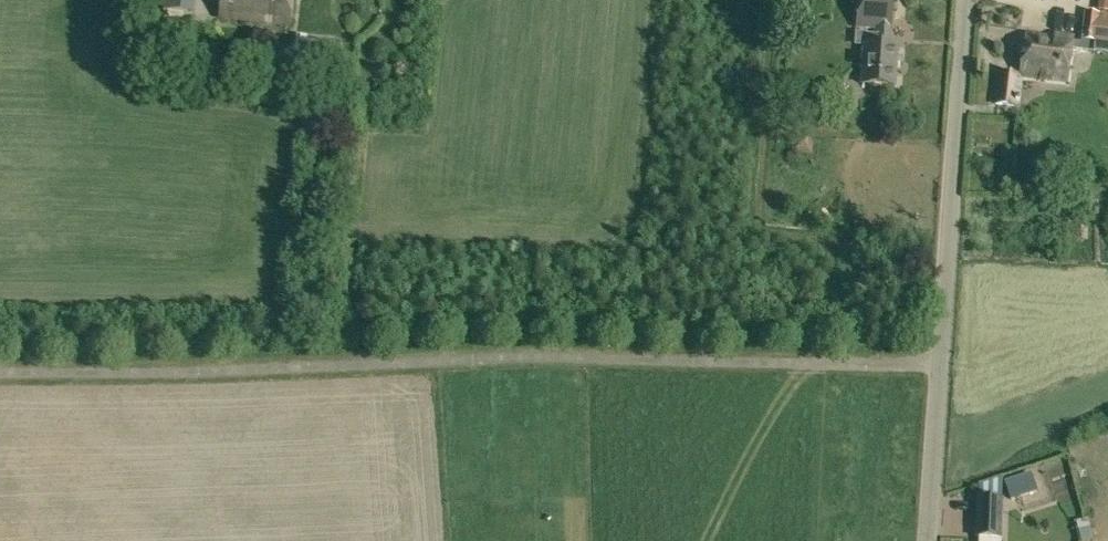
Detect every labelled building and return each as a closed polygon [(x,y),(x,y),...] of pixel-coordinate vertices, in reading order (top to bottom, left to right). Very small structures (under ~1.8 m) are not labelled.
[(195,0),(163,0),(162,11),(193,15),(195,0)] [(220,17),(289,25),(292,0),(222,0),(220,17)] [(878,29),(877,35),(866,34),(865,44),(862,84),(894,87),(897,46),(889,46),(890,31),(891,31),(893,0),(860,0),(858,27),(878,29)] [(811,2),(810,16),(830,17),(831,3),(811,2)] [(1085,12),(1082,39),(1083,39),(1088,40),(1089,35),(1095,36),(1096,34),(1107,36),(1107,15),(1085,12)] [(1055,34),(1054,38),(1025,34),(1019,76),(1067,81),(1071,49),(1087,51),(1088,40),(1083,39),(1082,48),(1072,47),(1073,37),(1055,34)] [(998,73),(995,104),(1017,106),(1020,76),(1019,76),(998,73)] [(868,221),(856,220),(855,232),(867,234),(868,221)] [(1087,240),(1088,227),(1074,227),(1073,240),(1087,240)] [(1002,480),(1008,500),(1036,490),(1029,471),(1002,480)] [(976,536),(1001,537),(1002,499),(977,498),(976,536)] [(1071,505),(1048,507),(1050,540),(1073,540),(1071,505)] [(1093,540),(1087,519),(1083,520),(1075,522),(1081,540),(1090,540),(1093,540)]
